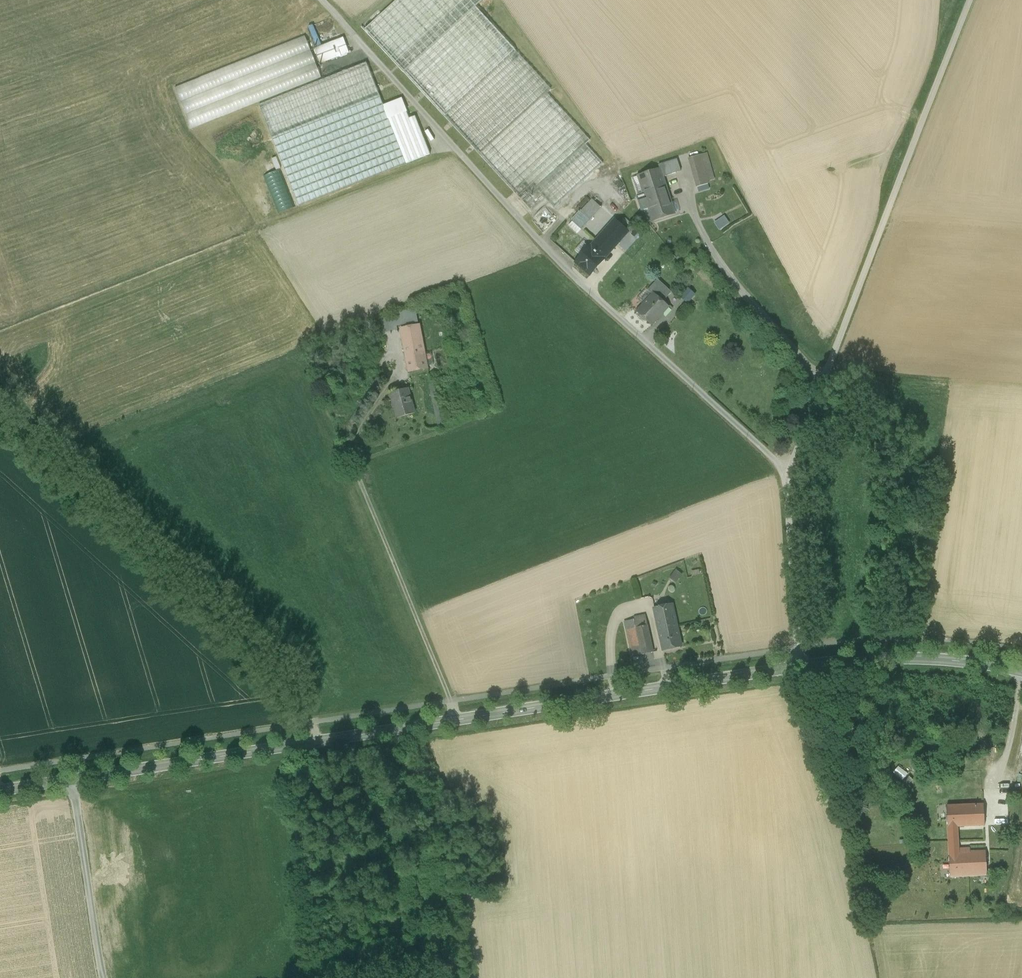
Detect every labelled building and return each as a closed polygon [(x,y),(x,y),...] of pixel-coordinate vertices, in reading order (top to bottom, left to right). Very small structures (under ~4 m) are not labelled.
[(365,29),(532,211),(545,199),(554,208),(603,164),(585,145),(590,141),(546,94),(551,90),(476,7),(483,0),(397,0),(365,29)] [(175,88),(191,129),(321,78),(305,37),(175,88)] [(343,38),(315,49),(320,64),(349,53),(343,38)] [(299,206),(406,164),(389,119),(367,63),(259,106),(299,206)] [(406,112),(389,119),(406,164),(430,154),(415,117),(409,119),(406,112)] [(705,152),(688,157),(698,186),(714,181),(705,152)] [(660,169),(662,177),(678,172),(674,159),(658,164),(660,169)] [(660,169),(639,176),(650,209),(653,220),(674,214),(662,177),(660,169)] [(295,207),(281,170),(264,177),(278,214),(295,207)] [(650,209),(639,176),(631,179),(642,211),(650,209)] [(606,187),(619,206),(625,202),(613,183),(606,187)] [(568,227),(577,235),(601,208),(592,199),(568,227)] [(724,217),(719,221),(723,227),(728,223),(724,217)] [(615,220),(591,247),(604,259),(628,232),(615,220)] [(605,259),(604,259),(591,247),(590,247),(576,263),(590,275),(605,259)] [(652,286),(655,288),(660,282),(658,280),(652,286)] [(672,292),(660,282),(655,288),(666,299),(672,292)] [(663,302),(666,299),(655,288),(652,286),(648,291),(653,295),(653,294),(663,302)] [(680,295),(689,303),(697,294),(688,286),(680,295)] [(637,300),(643,305),(653,295),(648,291),(646,289),(637,300)] [(663,302),(653,294),(653,295),(643,305),(637,312),(639,314),(639,316),(643,321),(646,320),(652,325),(668,307),(663,302)] [(392,319),(394,328),(418,323),(416,312),(392,316),(392,319)] [(394,331),(394,328),(392,319),(380,322),(382,333),(394,331)] [(402,330),(404,343),(421,340),(419,326),(402,330)] [(426,369),(421,340),(404,343),(409,371),(426,369)] [(429,384),(438,425),(443,424),(434,383),(429,384)] [(414,414),(408,389),(389,394),(392,403),(394,403),(398,418),(414,414)] [(675,569),(671,578),(678,581),(682,572),(675,569)] [(654,609),(657,622),(675,619),(672,605),(654,609)] [(648,625),(645,613),(633,615),(636,628),(648,625)] [(636,628),(633,615),(624,618),(631,650),(640,648),(636,628)] [(678,630),(675,619),(657,622),(659,634),(678,630)] [(653,653),(648,625),(636,628),(640,648),(642,655),(653,653)] [(681,646),(678,630),(659,634),(663,650),(681,646)] [(631,650),(632,657),(642,655),(640,648),(631,650)] [(948,827),(958,827),(985,826),(984,804),(947,806),(948,827)] [(958,827),(948,827),(950,877),(971,876),(970,852),(959,852),(958,827)] [(971,876),(987,876),(986,851),(970,852),(971,876)]
